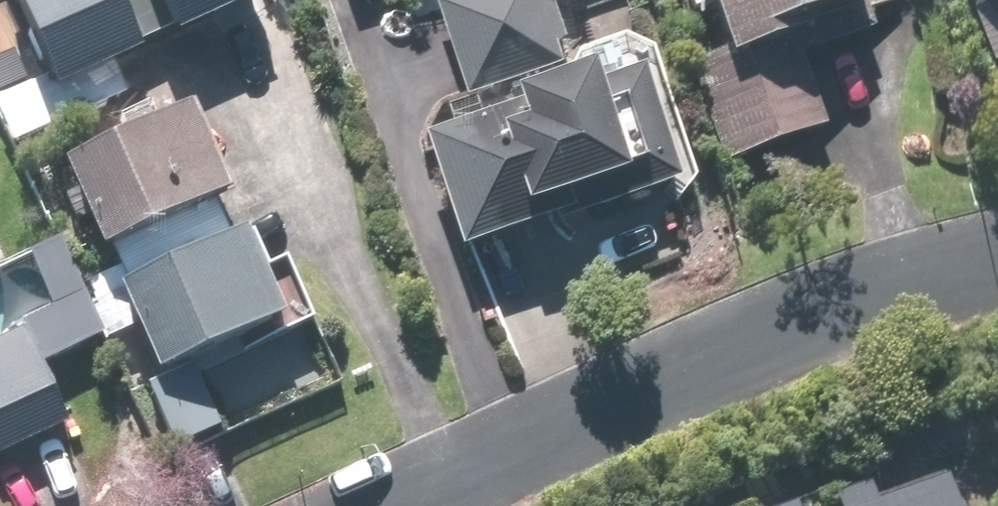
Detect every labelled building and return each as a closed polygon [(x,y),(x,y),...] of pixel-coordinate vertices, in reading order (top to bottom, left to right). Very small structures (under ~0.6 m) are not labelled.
[(188,34),(265,0),(32,0),(71,88),(154,52),(149,41),(184,25),(188,34)] [(471,94),(567,64),(546,0),(441,0),(471,94)] [(728,158),(832,125),(803,36),(871,14),(866,0),(722,0),(738,47),(696,61),(728,158)] [(997,37),(997,0),(985,0),(997,37)] [(433,134),(469,249),(691,181),(655,65),(613,78),(609,66),(527,91),(531,104),(433,134)] [(76,160),(168,371),(297,315),(259,228),(240,237),(224,200),(243,191),(205,105),(76,160)] [(70,421),(29,333),(0,346),(0,453),(70,421)] [(959,478),(886,504),(878,483),(842,496),(846,505),(969,505),(959,478)]
